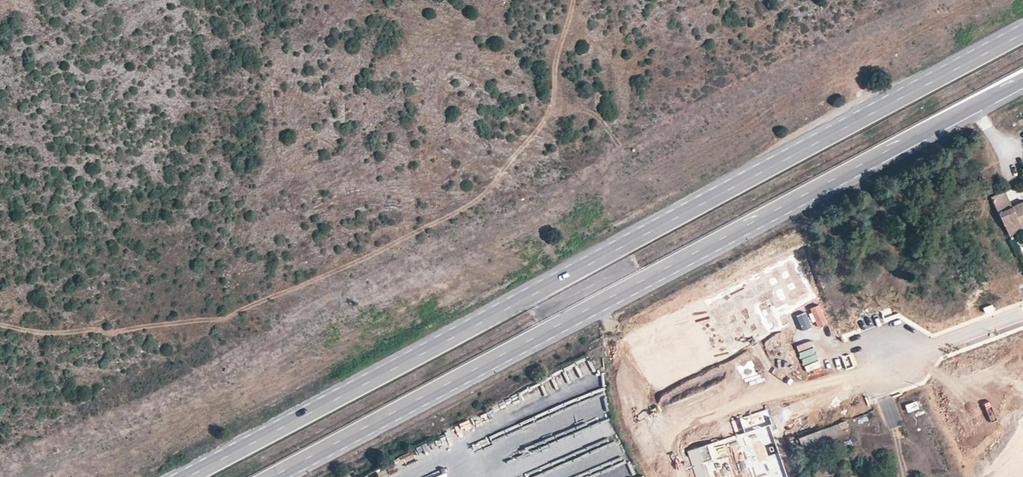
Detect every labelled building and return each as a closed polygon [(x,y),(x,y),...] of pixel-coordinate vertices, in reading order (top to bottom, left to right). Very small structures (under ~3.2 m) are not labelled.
[(1022,194),(1022,185),(1006,192),(1010,200),(1022,194)] [(1022,227),(1022,207),(1015,211),(1007,195),(993,202),(1009,234),(1022,227)] [(1009,234),(1013,241),(1022,235),(1022,227),(1009,234)] [(799,317),(819,307),(793,258),(709,302),(712,307),(699,313),(722,357),(799,317)] [(958,476),(1022,476),(1022,379),(1012,346),(951,367),(957,385),(930,394),(958,476)] [(618,441),(600,391),(546,411),(550,411),(548,420),(536,425),(538,431),(550,432),(549,436),(552,446),(551,455),(558,456),(566,453),(572,471),(589,474),(590,476),(631,476),(618,441)] [(773,425),(731,440),(701,450),(711,476),(791,476),(773,425)]
